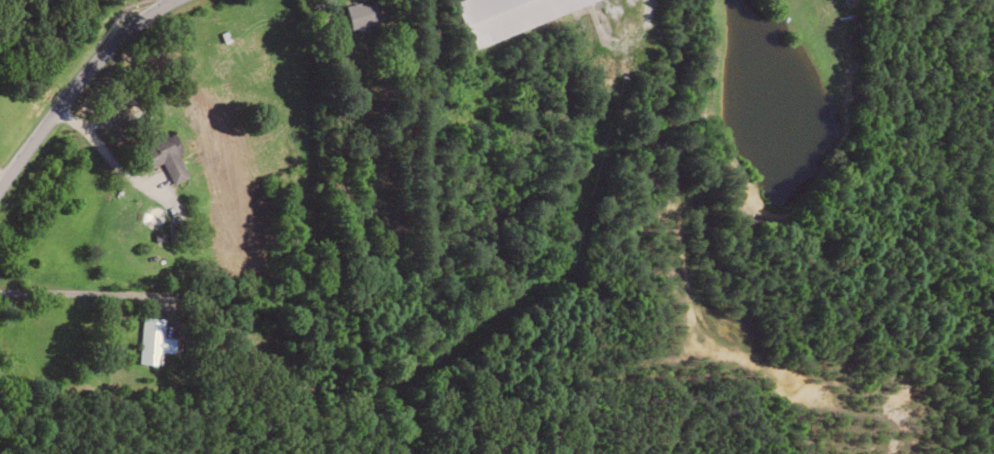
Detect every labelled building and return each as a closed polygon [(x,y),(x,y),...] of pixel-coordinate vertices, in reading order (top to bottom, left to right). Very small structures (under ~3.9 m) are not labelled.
[(471,48),(599,0),(454,0),(471,48)] [(345,7),(350,29),(380,22),(375,1),(345,7)] [(181,152),(174,135),(141,149),(149,168),(162,163),(171,185),(187,179),(176,154),(181,152)] [(162,339),(163,319),(142,318),(140,365),(160,366),(161,353),(174,353),(175,339),(162,339)]
